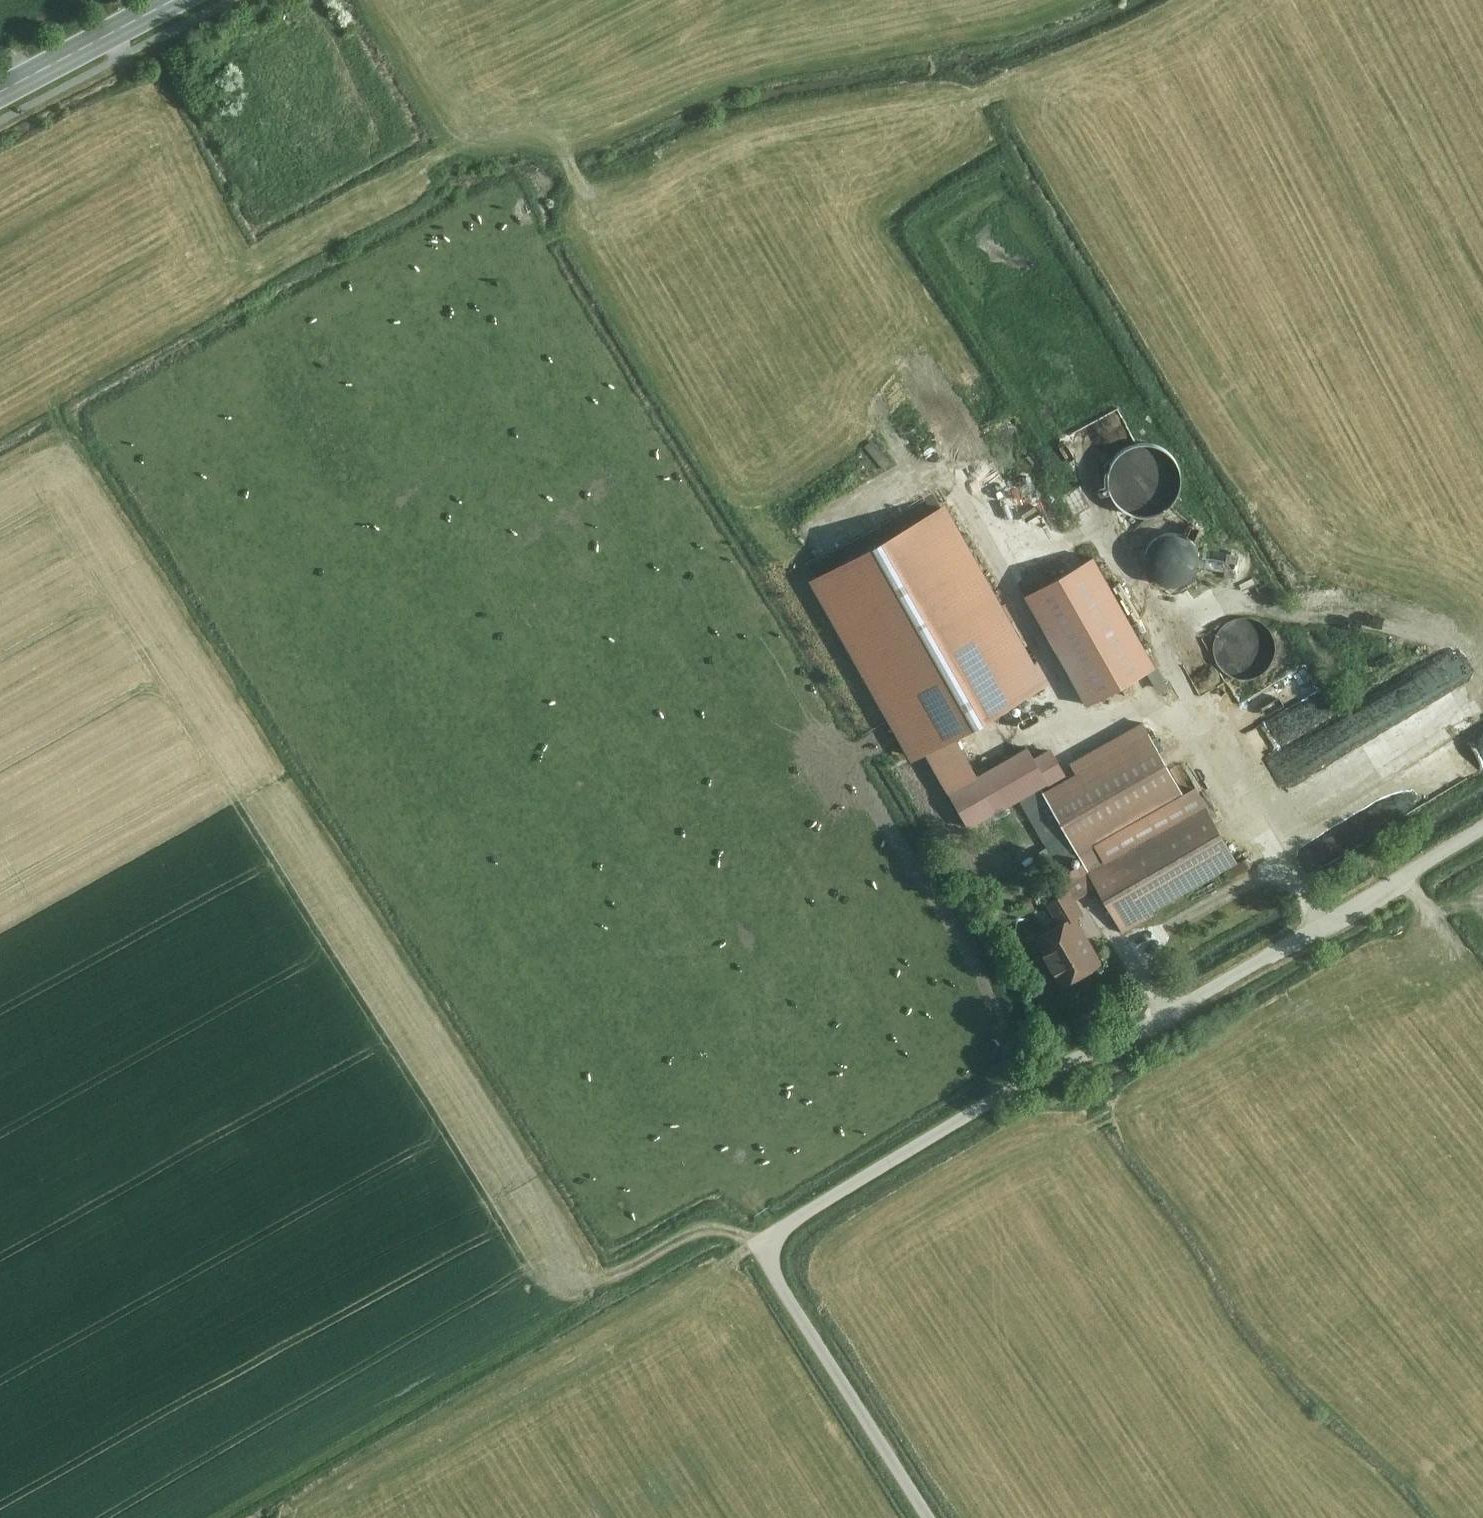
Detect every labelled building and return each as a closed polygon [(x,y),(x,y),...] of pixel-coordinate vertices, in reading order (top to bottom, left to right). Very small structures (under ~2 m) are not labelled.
[(1161,514),(1171,507),(1178,498),(1182,486),(1182,474),(1178,463),(1170,453),(1160,446),(1149,443),(1137,444),(1125,449),(1115,457),(1109,468),(1107,481),(1109,493),(1115,504),(1125,512),(1137,517),(1149,518),(1161,514)] [(1025,501),(1033,520),(1059,507),(1051,489),(1025,501)] [(815,571),(917,756),(1050,683),(948,498),(815,571)] [(1197,550),(1192,543),(1185,537),(1177,534),(1168,534),(1160,537),(1153,542),(1148,549),(1145,558),(1145,566),(1148,575),(1154,582),(1162,587),(1171,589),(1181,588),(1189,583),(1195,576),(1199,568),(1200,558),(1197,550)] [(1093,552),(1024,588),(1084,703),(1154,666),(1093,552)] [(1258,673),(1266,667),(1272,660),(1275,650),(1275,641),(1273,631),(1267,623),(1259,617),(1250,614),(1240,614),(1230,617),(1221,623),(1216,632),(1213,643),(1215,654),(1219,663),(1227,671),(1237,675),(1248,675),(1258,673)] [(1437,710),(1332,772),(1347,796),(1451,734),(1437,710)] [(1148,726),(1043,786),(1123,927),(1237,862),(1192,784),(1184,788),(1148,726)] [(1029,742),(973,772),(994,810),(1049,780),(1029,742)] [(1031,932),(1059,984),(1103,960),(1079,916),(1084,913),(1069,886),(1044,900),(1055,919),(1031,932)]
